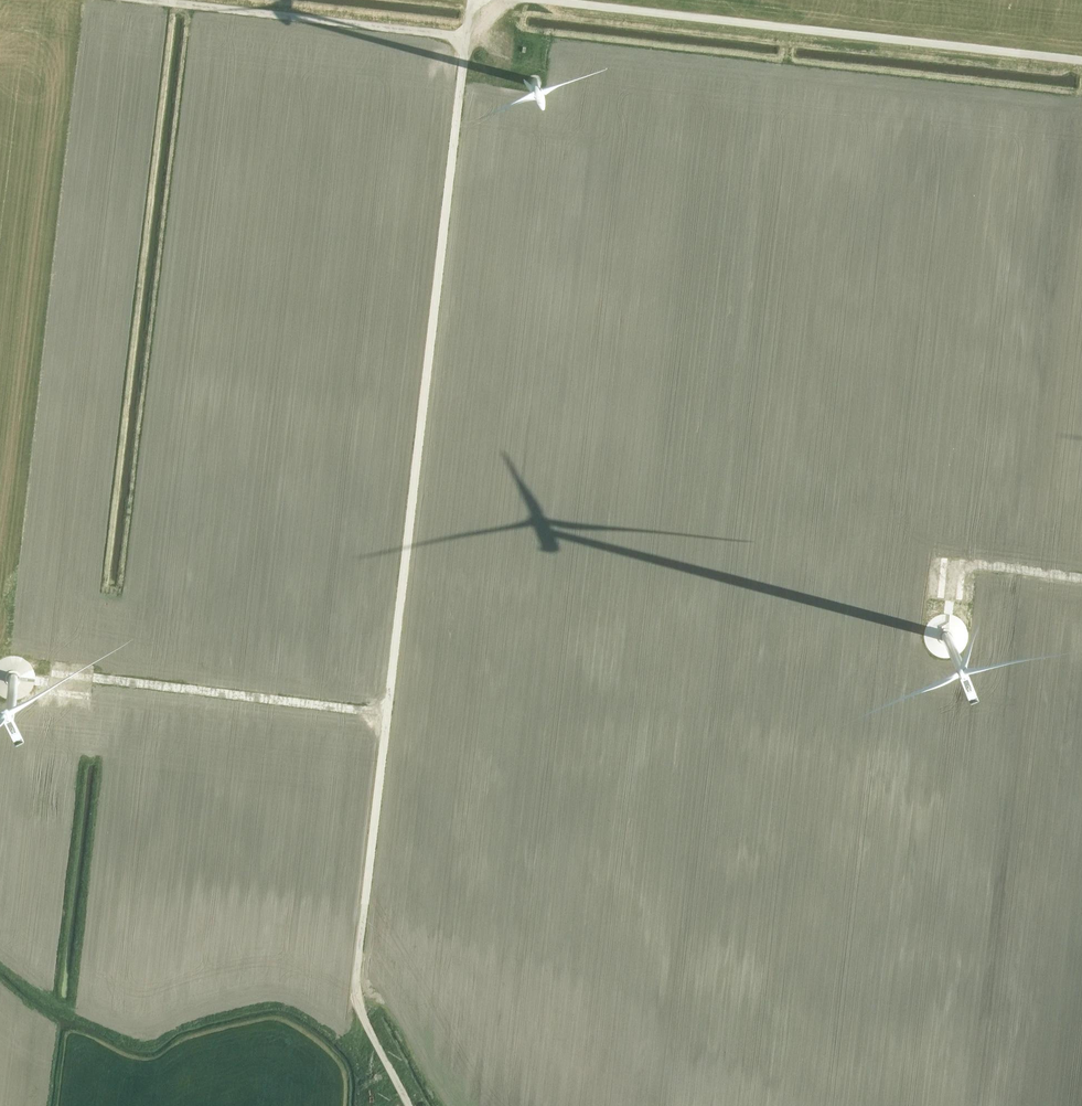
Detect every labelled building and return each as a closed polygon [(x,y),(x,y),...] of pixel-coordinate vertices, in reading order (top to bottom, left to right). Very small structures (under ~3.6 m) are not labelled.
[(540,82),(540,81),(540,80),(539,80),(539,79),(538,79),(538,78),(537,78),(537,77),(536,77),(535,77),(534,77),(533,78),(532,78),(532,79),(531,79),(531,80),(531,81),(530,81),(530,82),(530,83),(531,84),(531,85),(532,85),(532,86),(533,86),(533,87),(534,87),(535,87),(536,87),(537,87),(537,86),(538,86),(539,85),(539,84),(540,84),(540,83),(540,82)] [(952,636),(952,635),(952,634),(951,634),(951,633),(950,632),(949,632),(949,631),(948,631),(947,631),(946,631),(945,631),(944,631),(944,632),(943,632),(942,633),(942,634),(941,635),(941,636),(941,637),(941,638),(942,638),(942,639),(943,640),(944,641),(945,641),(946,641),(947,641),(948,641),(949,641),(950,640),(951,639),(951,638),(952,638),(952,637),(952,636)] [(19,678),(19,677),(19,676),(18,676),(18,675),(18,674),(17,674),(17,673),(16,673),(15,673),(14,672),(13,672),(12,673),(11,673),(10,674),(9,675),(9,676),(8,677),(8,678),(8,679),(9,680),(9,681),(10,681),(10,682),(11,682),(12,683),(13,683),(14,683),(15,683),(16,682),(17,682),(18,681),(18,680),(19,679),(19,678)]
